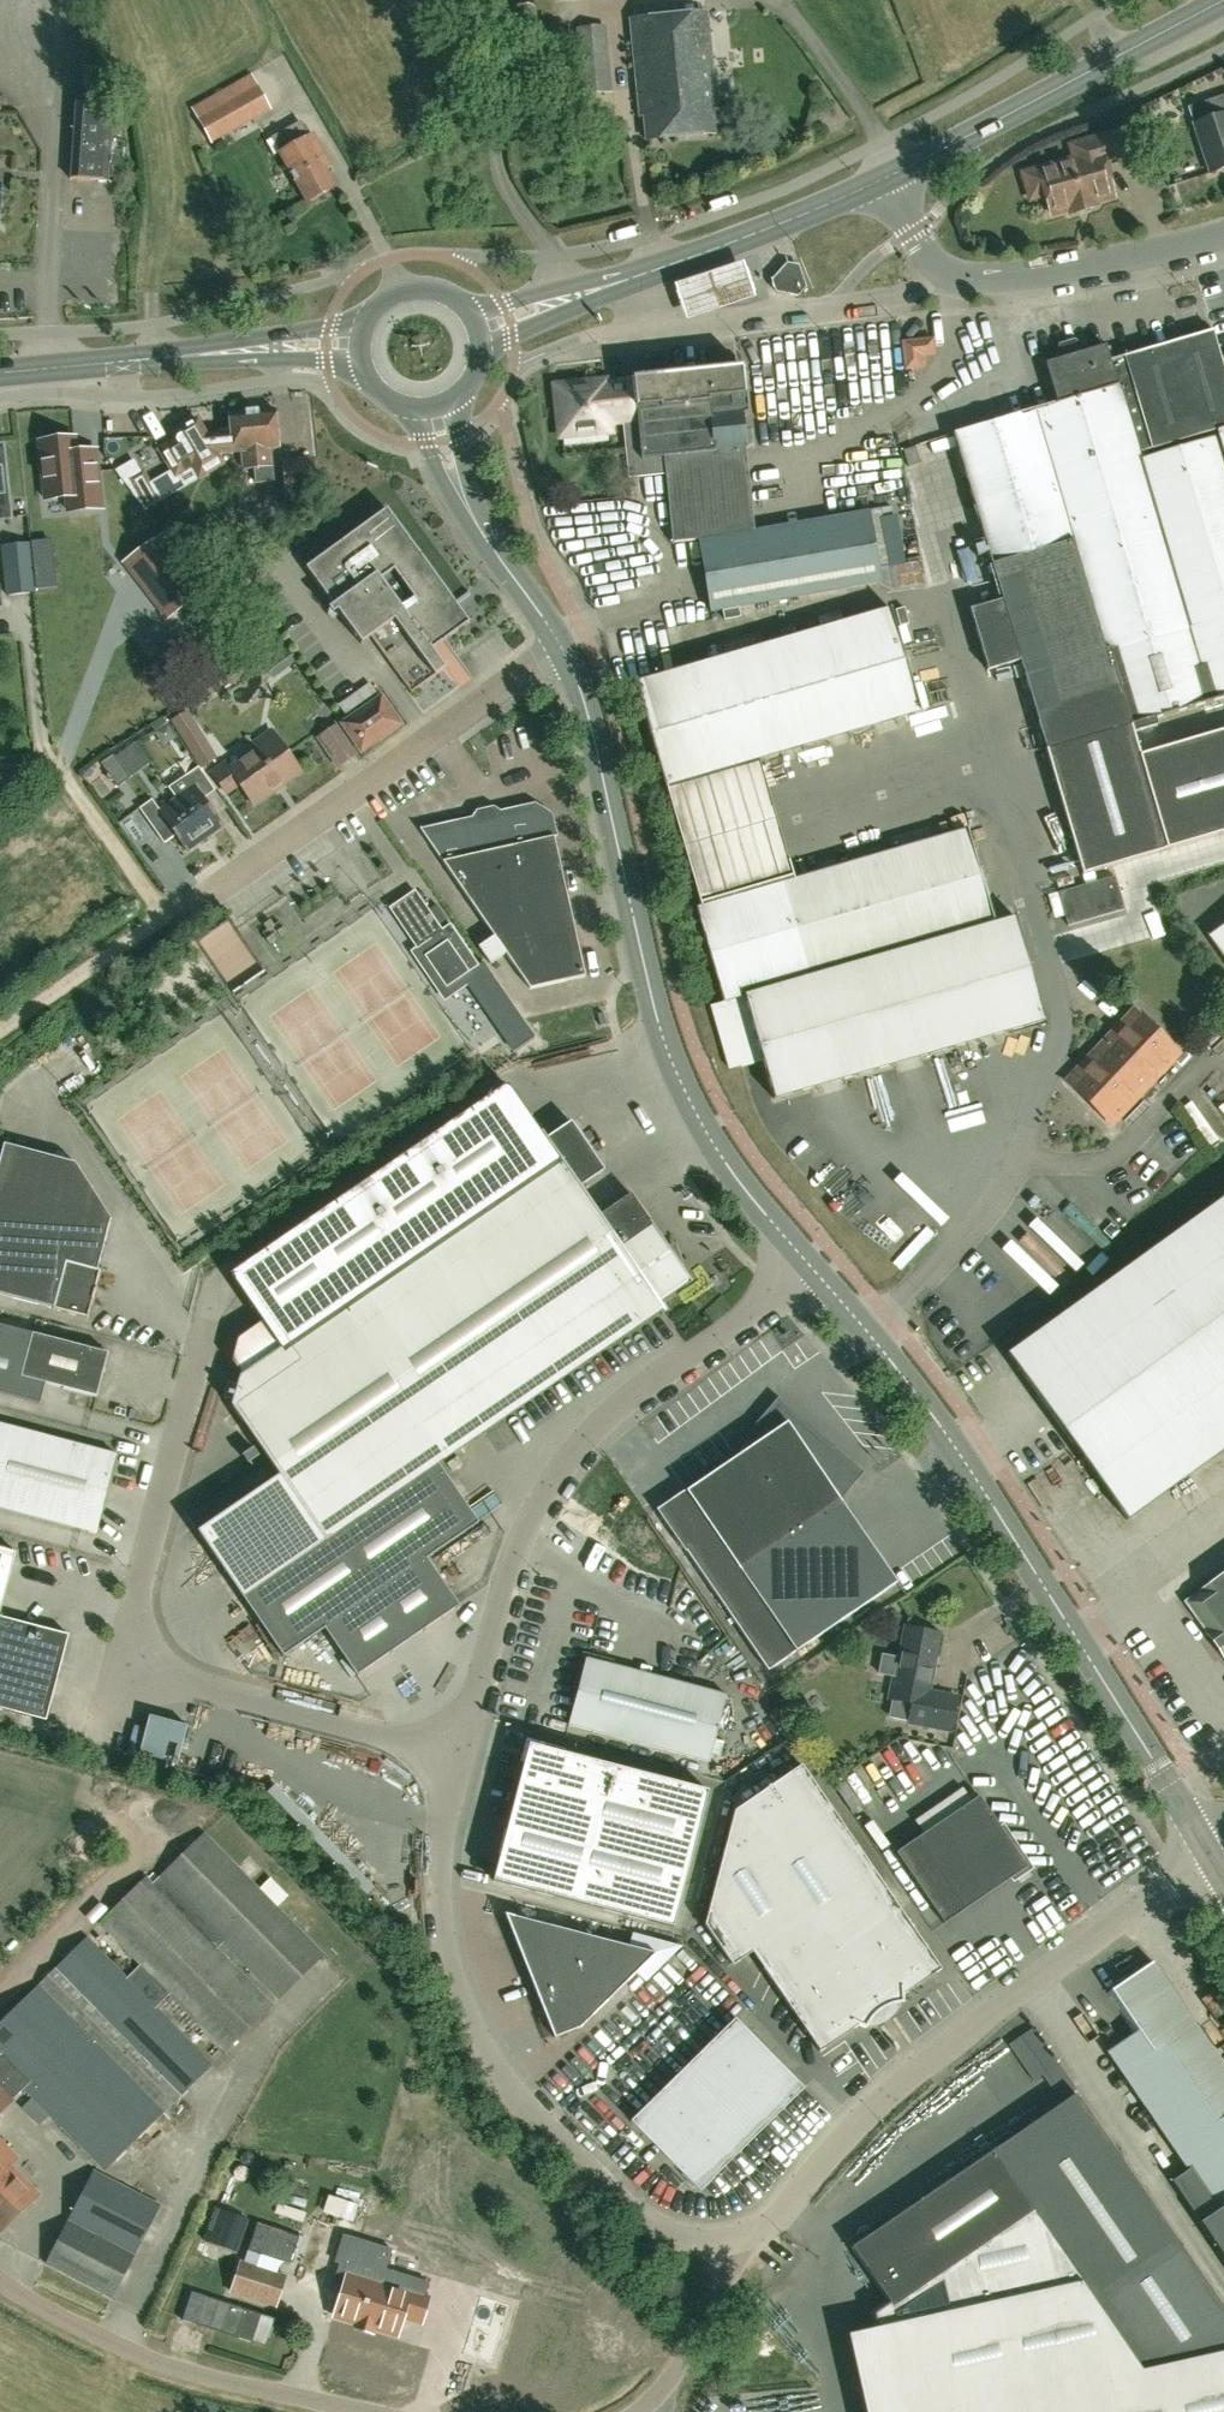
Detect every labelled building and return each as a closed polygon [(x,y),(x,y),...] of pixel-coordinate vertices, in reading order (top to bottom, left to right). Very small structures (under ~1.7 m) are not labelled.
[(646,139),(715,133),(713,109),(717,108),(709,13),(632,20),(640,116),(644,116),(646,139)] [(581,94),(612,92),(606,25),(575,27),(581,94)] [(269,110),(256,87),(249,75),(191,108),(211,143),(269,110)] [(114,103),(112,103),(112,92),(93,91),(92,98),(98,98),(97,102),(76,100),(71,177),(109,180),(114,103)] [(1211,173),(1223,168),(1223,95),(1208,100),(1214,117),(1194,123),(1211,173)] [(331,164),(319,144),(312,133),(309,135),(301,121),(272,138),(280,151),(279,152),(308,202),(336,186),(325,167),(331,164)] [(1043,195),(1046,194),(1051,213),(1070,208),(1071,213),(1097,205),(1095,201),(1114,195),(1102,155),(1112,153),(1114,160),(1134,155),(1127,129),(1071,145),(1075,158),(1035,169),(1043,195)] [(745,253),(674,277),(687,314),(758,290),(745,253)] [(772,280),(775,291),(798,296),(806,287),(799,265),(787,263),(772,280)] [(1058,360),(1046,364),(1058,402),(953,434),(1002,600),(970,610),(988,671),(1020,661),(1046,750),(1055,780),(1064,810),(1083,873),(1134,858),(1163,849),(1167,848),(1223,831),(1223,731),(1141,755),(1134,730),(1157,723),(1155,718),(1223,698),(1223,452),(1219,435),(1153,455),(1152,449),(1223,428),(1223,370),(1212,330),(1113,359),(1110,347),(1106,348),(1105,346),(1087,352),(1058,360)] [(924,356),(935,355),(934,339),(905,341),(908,368),(925,366),(924,356)] [(633,381),(643,478),(661,475),(672,543),(699,539),(712,612),(882,583),(870,510),(755,529),(738,368),(633,379),(633,381)] [(643,478),(633,381),(615,383),(615,386),(605,388),(604,381),(556,387),(562,434),(609,429),(608,420),(623,419),(629,480),(643,478)] [(230,413),(232,431),(207,433),(198,418),(188,424),(185,420),(171,429),(176,437),(159,447),(177,476),(193,466),(200,477),(225,462),(219,452),(243,450),(244,467),(255,466),(257,481),(275,480),(273,464),(271,447),(280,447),(276,408),(259,410),(258,409),(248,410),(248,411),(230,413)] [(41,499),(62,497),(64,511),(75,510),(97,508),(93,471),(91,451),(72,453),(70,439),(35,442),(41,499)] [(0,446),(0,518),(10,517),(2,446),(0,446)] [(909,467),(920,463),(915,447),(904,450),(909,467)] [(289,523),(320,520),(314,458),(283,461),(289,523)] [(361,644),(370,637),(411,693),(445,668),(432,649),(469,622),(387,508),(305,567),(361,644)] [(167,617),(194,596),(152,542),(125,563),(167,617)] [(7,594),(34,591),(29,544),(3,546),(7,594)] [(962,700),(921,712),(920,708),(961,696),(938,616),(897,628),(891,609),(635,683),(665,787),(907,717),(911,731),(966,715),(962,700)] [(362,749),(399,724),(381,697),(344,723),(362,749)] [(214,758),(186,712),(173,720),(202,766),(214,758)] [(252,754),(277,788),(301,771),(271,729),(247,747),(252,754)] [(252,754),(231,770),(226,762),(212,772),(226,792),(239,782),(254,803),(277,788),(252,754)] [(117,786),(128,777),(113,755),(102,763),(117,786)] [(169,787),(178,801),(204,839),(223,826),(216,816),(204,798),(215,791),(216,790),(199,766),(186,775),(169,787)] [(186,851),(204,839),(178,801),(161,812),(152,798),(139,807),(164,843),(175,835),(186,851)] [(456,881),(561,867),(554,837),(558,836),(557,835),(554,836),(553,833),(553,834),(549,816),(535,807),(499,814),(494,812),(492,816),(482,818),(478,815),(475,819),(429,830),(429,829),(423,830),(421,828),(420,828),(456,881)] [(968,829),(781,884),(696,908),(724,1003),(745,996),(775,1099),(1047,1020),(1017,916),(995,923),(968,829)] [(585,976),(561,867),(456,881),(494,936),(479,946),(491,964),(506,953),(530,988),(585,976)] [(1115,877),(1060,892),(1069,925),(1124,909),(1115,877)] [(447,987),(463,976),(479,965),(451,923),(442,929),(415,891),(391,907),(447,987)] [(229,980),(261,966),(241,921),(209,936),(229,980)] [(1212,934),(1223,951),(1223,925),(1212,934)] [(467,1031),(481,1022),(463,994),(449,1003),(467,1031)] [(1111,1123),(1179,1052),(1136,1011),(1068,1083),(1111,1123)] [(895,1137),(919,1128),(898,1073),(875,1082),(895,1137)] [(507,1081),(227,1272),(281,1349),(242,1376),(232,1405),(280,1475),(198,1530),(283,1656),(324,1628),(356,1675),(459,1606),(426,1558),(478,1523),(438,1463),(664,1309),(658,1301),(690,1279),(632,1194),(601,1216),(560,1158),(507,1081)] [(99,1270),(97,1270),(111,1218),(75,1162),(3,1144),(0,1156),(0,1294),(53,1308),(53,1309),(86,1318),(88,1319),(100,1270),(99,1270)] [(837,1180),(826,1186),(837,1207),(849,1200),(837,1180)] [(1009,1354),(1128,1519),(1223,1450),(1223,1199),(1009,1354)] [(832,1203),(822,1209),(833,1229),(844,1222),(832,1203)] [(847,1223),(839,1231),(856,1247),(864,1238),(847,1223)] [(1004,1245),(1041,1294),(1069,1273),(1032,1224),(1004,1245)] [(10,1395),(16,1376),(96,1396),(108,1352),(82,1345),(82,1346),(0,1325),(0,1393),(10,1395)] [(756,1374),(774,1363),(765,1350),(747,1361),(756,1374)] [(737,1456),(686,1491),(713,1531),(685,1550),(768,1671),(897,1583),(873,1547),(862,1554),(832,1510),(859,1478),(779,1408),(737,1456)] [(29,1431),(0,1423),(0,1507),(95,1533),(116,1454),(29,1431)] [(1223,1509),(1223,1495),(1205,1507),(1212,1517),(1223,1509)] [(16,1552),(0,1548),(0,1612),(16,1552)] [(1207,1585),(1208,1586),(1185,1602),(1207,1632),(1223,1656),(1223,1573),(1207,1585)] [(45,1721),(68,1635),(0,1617),(0,1709),(45,1721)] [(906,1627),(901,1658),(883,1655),(879,1673),(897,1677),(897,1680),(894,1679),(891,1699),(914,1703),(911,1722),(953,1729),(959,1696),(929,1691),(940,1633),(906,1627)] [(586,1658),(568,1725),(710,1762),(727,1695),(586,1658)] [(185,1719),(149,1710),(140,1748),(177,1756),(185,1719)] [(545,1749),(546,1744),(525,1739),(519,1763),(523,1765),(516,1794),(493,1882),(673,1929),(709,1792),(574,1756),(545,1749)] [(899,2002),(900,2002),(900,2003),(902,2003),(902,1996),(941,1969),(801,1765),(734,1810),(704,1925),(732,1965),(733,1964),(720,1945),(739,1933),(820,2052),(859,2025),(865,2028),(866,2026),(865,2026),(868,2021),(873,2015),(888,2005),(889,2005),(899,2002)] [(1028,1867),(979,1795),(896,1852),(945,1924),(1028,1867)] [(24,2088),(104,2170),(212,2064),(156,2007),(170,1994),(225,2050),(271,2005),(216,1948),(223,1942),(278,1999),(323,1954),(204,1833),(152,1884),(146,1877),(100,1923),(140,1963),(127,1977),(87,1937),(56,1968),(38,1984),(0,2022),(0,2064),(24,2088)] [(636,1972),(645,1982),(682,1946),(632,1933),(628,1946),(504,1913),(554,2038),(580,2027),(636,1972)] [(1153,1962),(1106,1993),(1133,2033),(1107,2051),(1188,2170),(1172,2181),(1223,2258),(1223,2067),(1153,1962)] [(735,2018),(631,2121),(700,2191),(804,2088),(735,2018)] [(0,2064),(0,2111),(24,2088),(0,2064)] [(1076,2094),(851,2247),(890,2304),(875,2314),(878,2327),(847,2334),(865,2411),(1223,2411),(1223,2310),(1216,2298),(1076,2094)] [(11,2164),(18,2157),(0,2139),(0,2175),(11,2164)] [(0,2175),(0,2232),(39,2193),(11,2164),(0,2175)] [(160,2204),(94,2170),(46,2263),(112,2297),(160,2204)] [(233,2252),(244,2222),(216,2212),(206,2242),(233,2252)] [(402,2316),(421,2321),(427,2299),(422,2298),(427,2282),(385,2269),(391,2249),(342,2235),(334,2262),(338,2263),(341,2264),(339,2271),(336,2270),(333,2280),(343,2283),(333,2315),(357,2322),(373,2327),(397,2334),(402,2316)] [(276,2307),(286,2274),(240,2259),(229,2292),(276,2307)]
